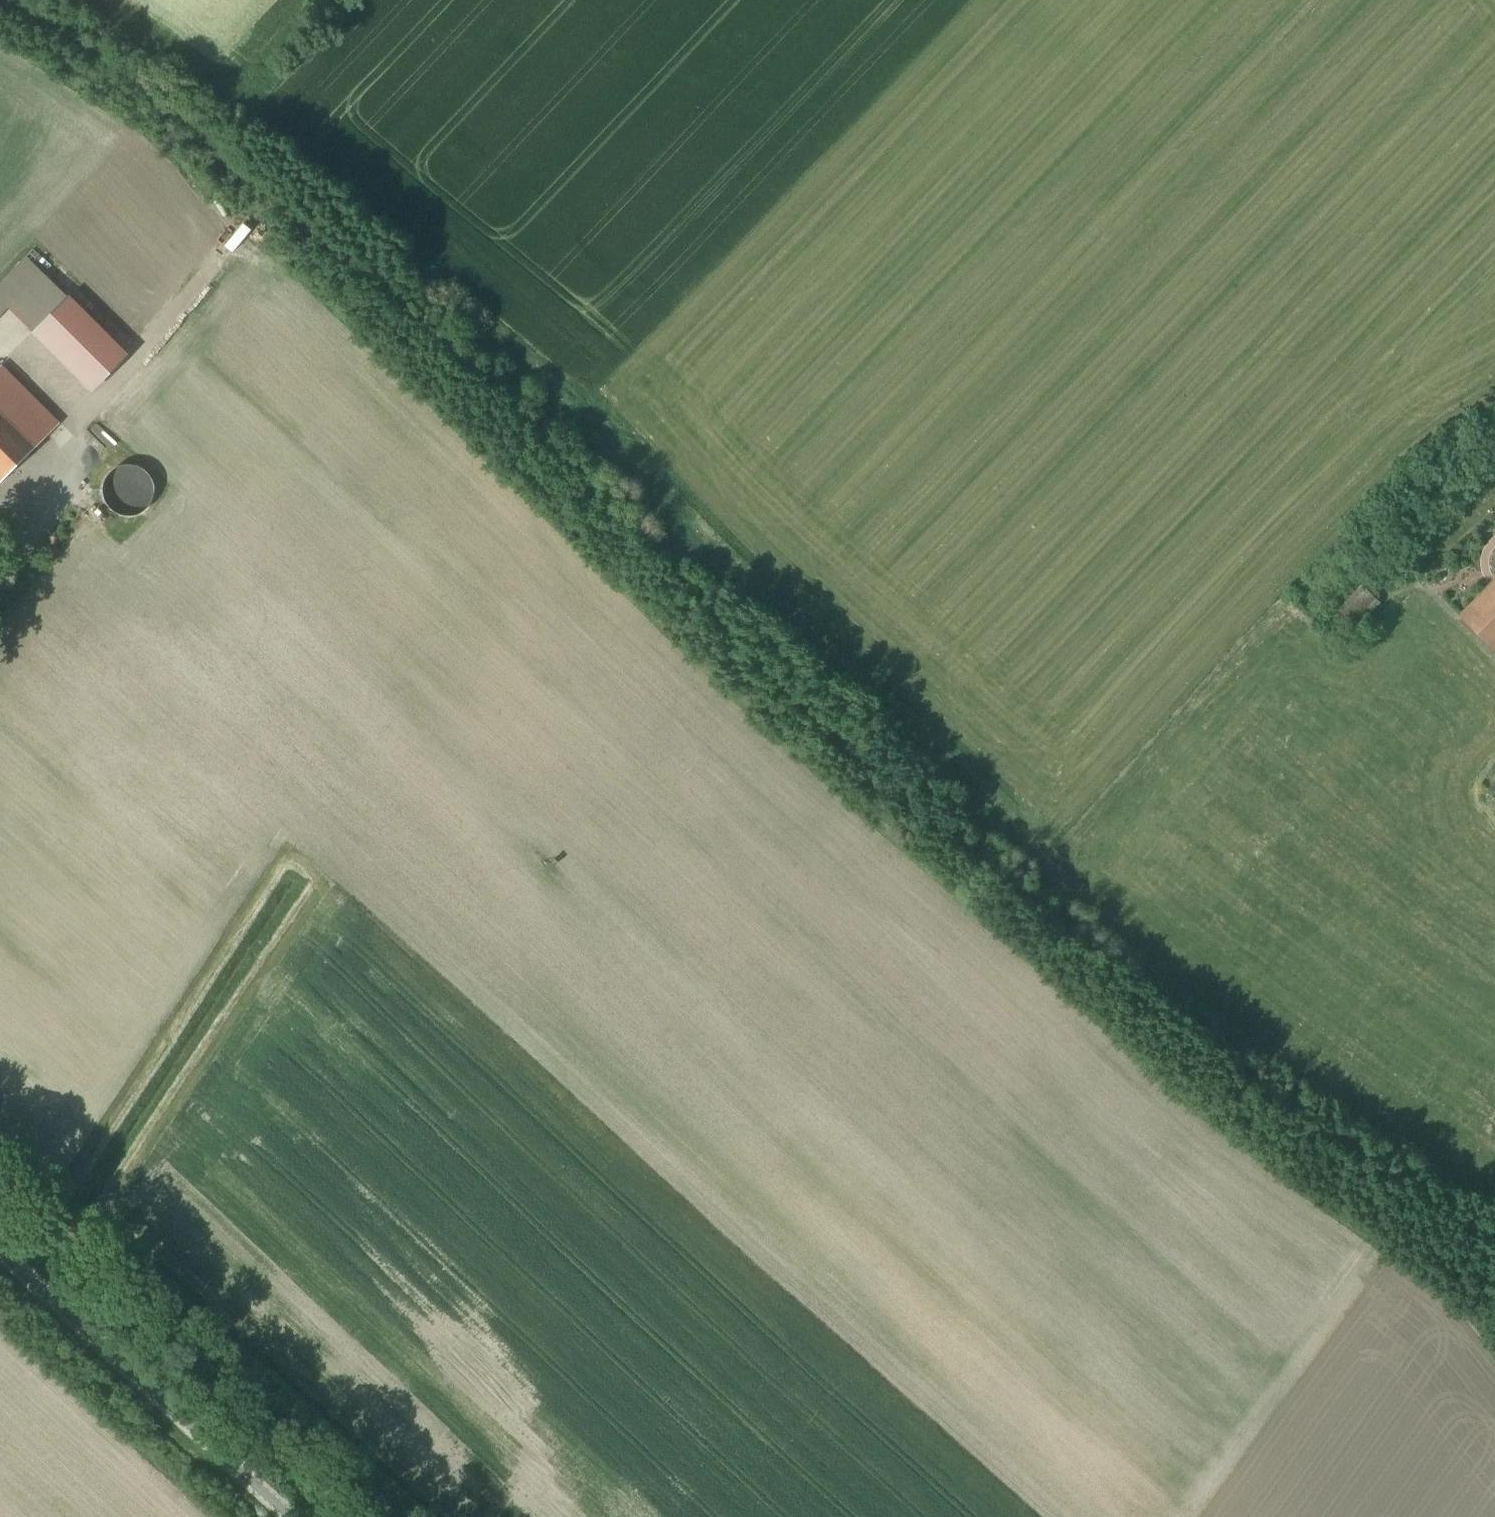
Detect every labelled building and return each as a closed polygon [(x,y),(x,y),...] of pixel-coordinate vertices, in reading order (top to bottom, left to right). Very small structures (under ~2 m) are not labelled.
[(0,284),(0,318),(11,306),(37,332),(67,302),(24,260),(0,284)] [(69,299),(67,302),(37,332),(34,334),(92,391),(127,356),(69,299)] [(0,368),(0,484),(58,427),(0,368)] [(114,513),(123,517),(134,517),(143,513),(150,505),(154,495),(153,485),(149,475),(140,468),(130,465),(120,466),(111,472),(104,480),(102,489),(103,499),(107,507),(114,513)] [(1463,617),(1494,648),(1494,584),(1463,617)] [(1363,587),(1334,618),(1351,634),(1380,603),(1363,587)]
